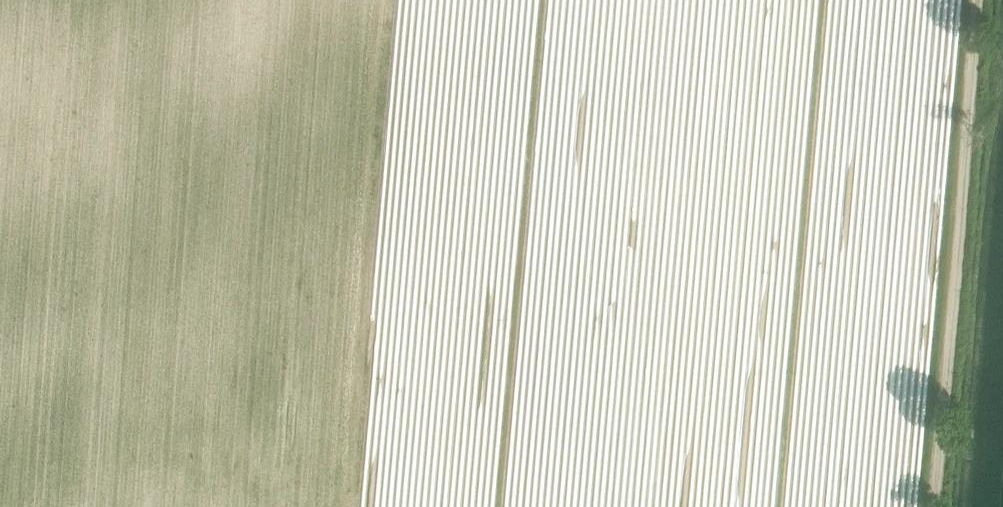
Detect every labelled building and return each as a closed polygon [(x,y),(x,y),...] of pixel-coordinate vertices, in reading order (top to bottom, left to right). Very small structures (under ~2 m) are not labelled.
[(1002,97),(1002,85),(995,85),(994,96),(1002,97)]
